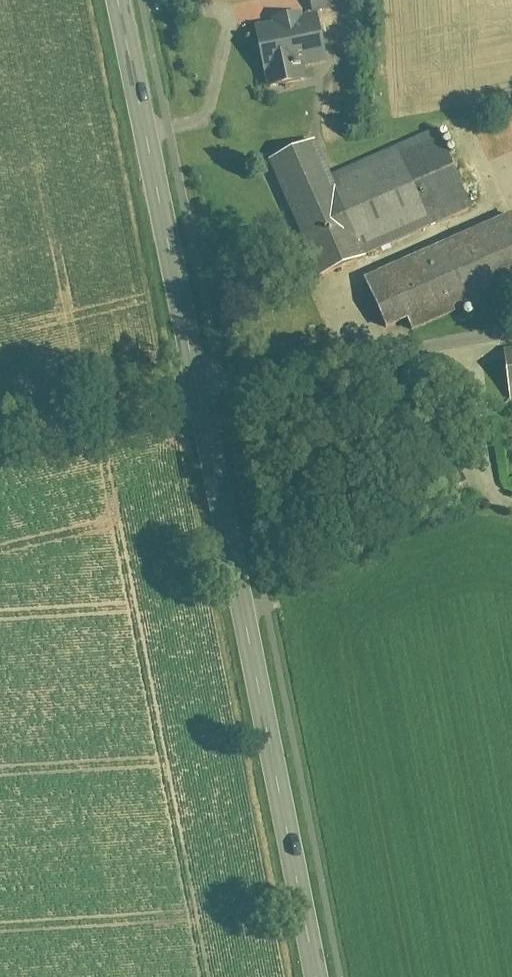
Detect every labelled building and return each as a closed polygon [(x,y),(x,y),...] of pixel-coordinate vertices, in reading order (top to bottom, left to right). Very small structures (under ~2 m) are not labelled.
[(299,10),(337,4),(337,0),(297,0),(299,10)] [(259,80),(263,98),(291,93),(288,74),(322,68),(313,15),(244,28),(254,81),(259,80)] [(262,159),(307,275),(469,212),(438,132),(332,173),(318,138),(262,159)] [(378,341),(511,287),(511,244),(502,219),(353,279),(378,341)]
